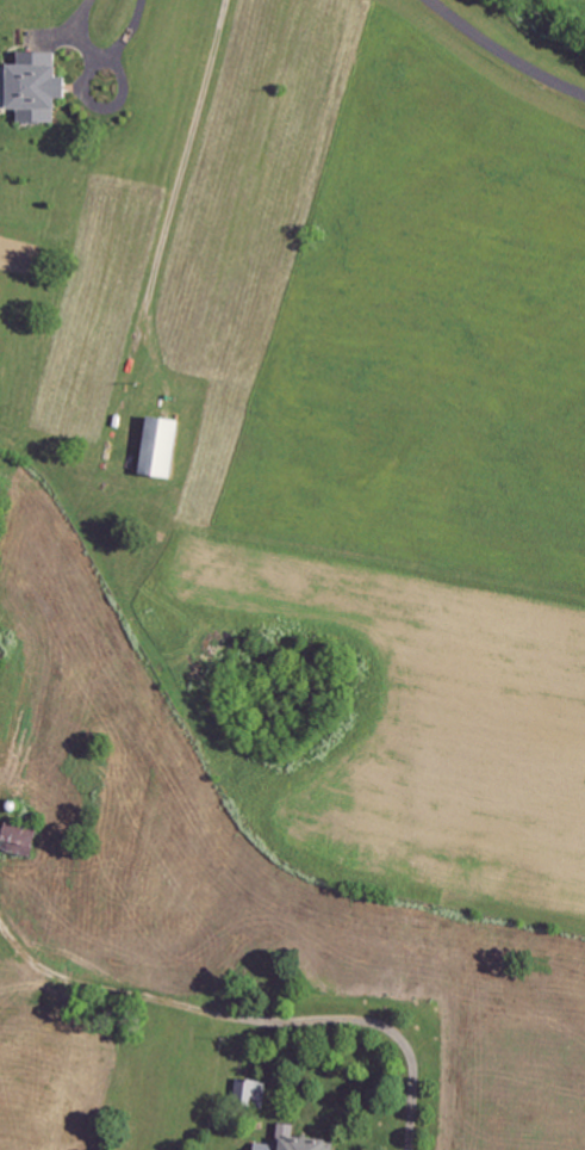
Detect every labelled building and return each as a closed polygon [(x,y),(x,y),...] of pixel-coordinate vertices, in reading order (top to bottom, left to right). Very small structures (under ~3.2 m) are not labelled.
[(63,124),(63,110),(70,111),(70,99),(81,99),(82,79),(71,79),(72,68),(65,67),(66,55),(28,54),(28,65),(22,64),(20,110),(26,111),(26,123),(63,124)] [(149,475),(183,480),(192,423),(158,417),(149,475)] [(46,832),(14,825),(9,852),(40,859),(46,832)] [(270,1106),(271,1083),(242,1081),(240,1104),(270,1106)] [(341,1140),(301,1137),(301,1126),(289,1125),(288,1149),(340,1149),(341,1140)]
